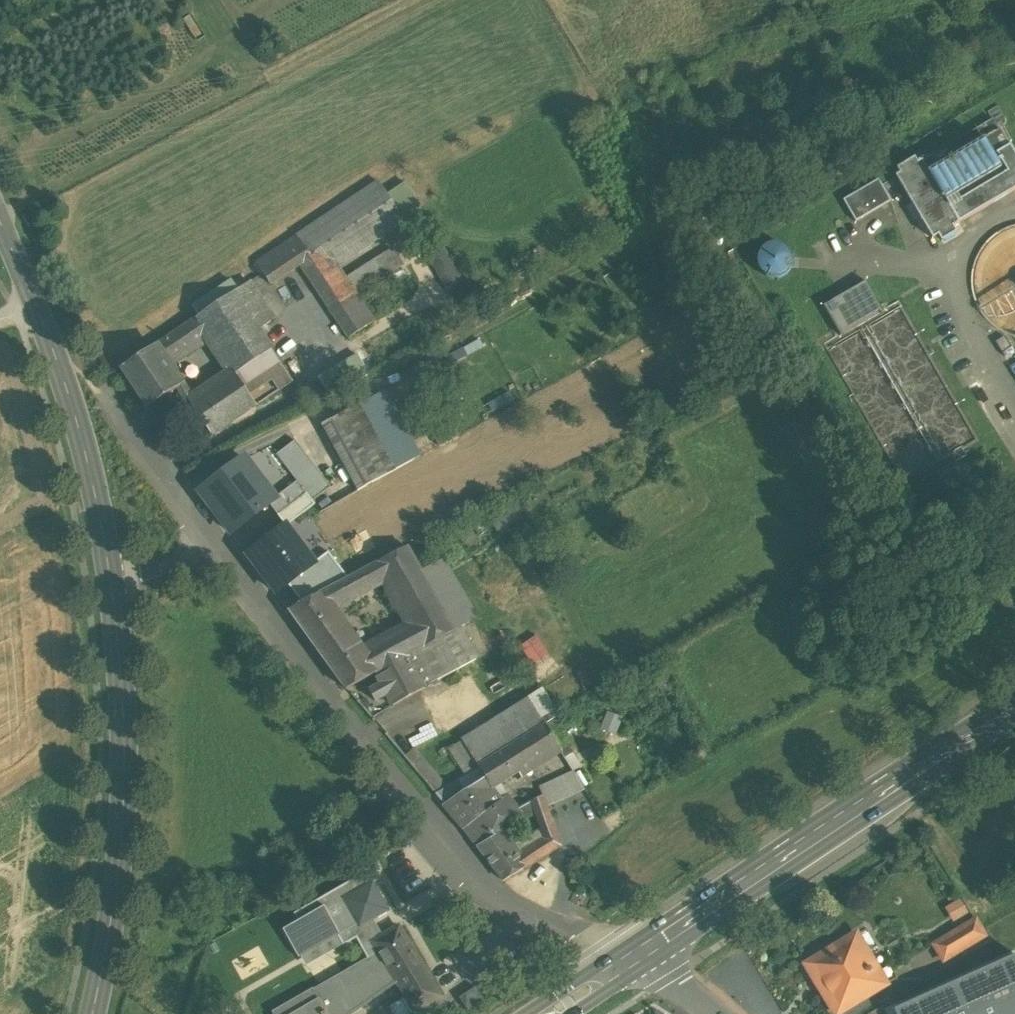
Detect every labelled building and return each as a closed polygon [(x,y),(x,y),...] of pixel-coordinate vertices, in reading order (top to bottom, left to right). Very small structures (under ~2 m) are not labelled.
[(1006,118),(999,105),(988,112),(992,120),(993,119),(999,128),(1006,123),(1006,118)] [(922,161),(958,223),(1014,190),(1014,155),(1010,146),(1009,147),(999,128),(993,119),(992,120),(922,161)] [(958,223),(922,161),(915,165),(912,160),(900,167),(903,172),(896,176),(933,238),(938,235),(942,241),(956,232),(953,227),(958,223)] [(878,180),(843,200),(856,222),(890,201),(878,180)] [(379,181),(311,226),(336,265),(404,220),(379,181)] [(311,226),(283,245),(297,266),(347,340),(374,322),(336,265),(311,226)] [(283,245),(256,263),(271,284),(297,266),(283,245)] [(791,267),(792,261),(790,255),(787,249),(781,246),(775,245),(769,246),(763,250),(760,255),(759,261),(760,268),(764,273),(769,277),(775,278),(782,277),(787,273),(791,267)] [(459,279),(443,250),(431,257),(447,285),(459,279)] [(231,281),(192,307),(198,317),(233,294),(237,290),(231,281)] [(866,281),(824,306),(841,336),(884,311),(866,281)] [(237,290),(233,294),(241,306),(256,296),(248,283),(237,290)] [(198,317),(196,318),(207,335),(211,340),(234,373),(270,349),(257,330),(241,306),(233,294),(198,317)] [(256,296),(241,306),(257,330),(272,319),(256,296)] [(196,319),(183,327),(195,344),(203,338),(207,335),(196,318),(196,319)] [(183,327),(167,338),(178,355),(195,344),(183,327)] [(178,355),(167,338),(153,348),(164,364),(178,355)] [(153,348),(120,370),(146,409),(179,386),(164,364),(153,348)] [(270,349),(234,373),(255,405),(291,381),(270,349)] [(369,375),(359,356),(345,364),(355,383),(369,375)] [(345,364),(319,378),(329,397),(355,383),(345,364)] [(234,373),(189,403),(210,435),(255,405),(234,373)] [(420,458),(384,393),(359,407),(394,472),(420,458)] [(443,405),(424,417),(440,447),(459,437),(443,405)] [(359,407),(323,426),(357,490),(358,491),(367,486),(394,472),(359,407)] [(312,502),(331,487),(295,441),(277,455),(297,482),(306,494),(312,502)] [(269,505),(276,500),(275,498),(244,459),(200,493),(231,533),(269,505)] [(278,516),(306,494),(297,482),(275,498),(276,500),(269,505),(278,516)] [(306,494),(278,516),(285,526),(286,527),(315,505),(312,502),(306,494)] [(285,526),(247,555),(276,593),(288,584),(314,564),(286,527),(285,526)] [(399,552),(376,564),(386,581),(412,626),(425,647),(454,631),(454,630),(423,577),(406,548),(399,552)] [(288,584),(302,603),(348,578),(328,553),(314,564),(288,584)] [(356,575),(318,595),(324,603),(328,609),(345,599),(386,581),(376,564),(356,575)] [(442,565),(423,577),(454,630),(473,619),(442,565)] [(304,603),(288,611),(295,621),(324,603),(318,595),(304,603)] [(324,603),(295,621),(345,689),(376,673),(365,651),(361,653),(328,609),(324,603)] [(376,673),(408,657),(425,647),(412,626),(365,651),(376,673)] [(425,647),(408,657),(424,687),(477,659),(458,628),(454,631),(425,647)] [(408,657),(376,673),(382,684),(371,690),(376,701),(387,695),(393,704),(424,687),(408,657)] [(528,699),(461,741),(478,767),(544,725),(528,699)] [(544,725),(478,767),(485,778),(492,789),(493,788),(557,749),(559,748),(557,745),(544,725)] [(478,767),(461,741),(448,749),(464,775),(478,767)] [(571,754),(563,741),(557,745),(559,748),(557,749),(564,759),(571,754)] [(406,759),(435,794),(445,787),(415,752),(406,759)] [(464,775),(456,781),(464,791),(485,778),(478,767),(464,775)] [(573,771),(539,787),(542,797),(546,808),(584,791),(573,771)] [(444,804),(443,804),(463,832),(502,799),(493,788),(492,789),(485,778),(464,791),(444,804)] [(445,787),(435,794),(444,804),(464,791),(456,781),(445,787)] [(502,799),(463,832),(486,859),(509,845),(499,828),(519,811),(506,795),(502,799)] [(542,797),(531,802),(538,815),(546,822),(550,820),(546,808),(542,797)] [(555,834),(540,843),(547,853),(559,845),(555,834)] [(540,843),(517,857),(524,868),(547,853),(540,843)] [(509,845),(486,859),(503,881),(524,868),(517,857),(509,845)] [(368,959),(313,990),(312,989),(272,1013),(273,1013),(352,1013),(396,982),(396,983),(406,999),(391,1009),(394,1013),(417,1013),(442,997),(398,927),(376,940),(367,925),(389,912),(367,873),(295,914),(299,921),(283,930),(298,958),(337,936),(344,947),(356,940),(368,959)] [(950,921),(966,911),(957,897),(941,907),(950,921)] [(1014,947),(1014,946),(1014,915),(1001,923),(1014,947)] [(975,921),(934,946),(943,961),(984,937),(975,921)] [(806,965),(835,1013),(838,1013),(879,989),(869,973),(871,972),(869,968),(867,969),(861,959),(868,955),(856,935),(806,965)] [(895,1013),(1014,1013),(1014,956),(893,1010),(895,1013)] [(475,987),(459,998),(467,1011),(484,1000),(475,987)]
